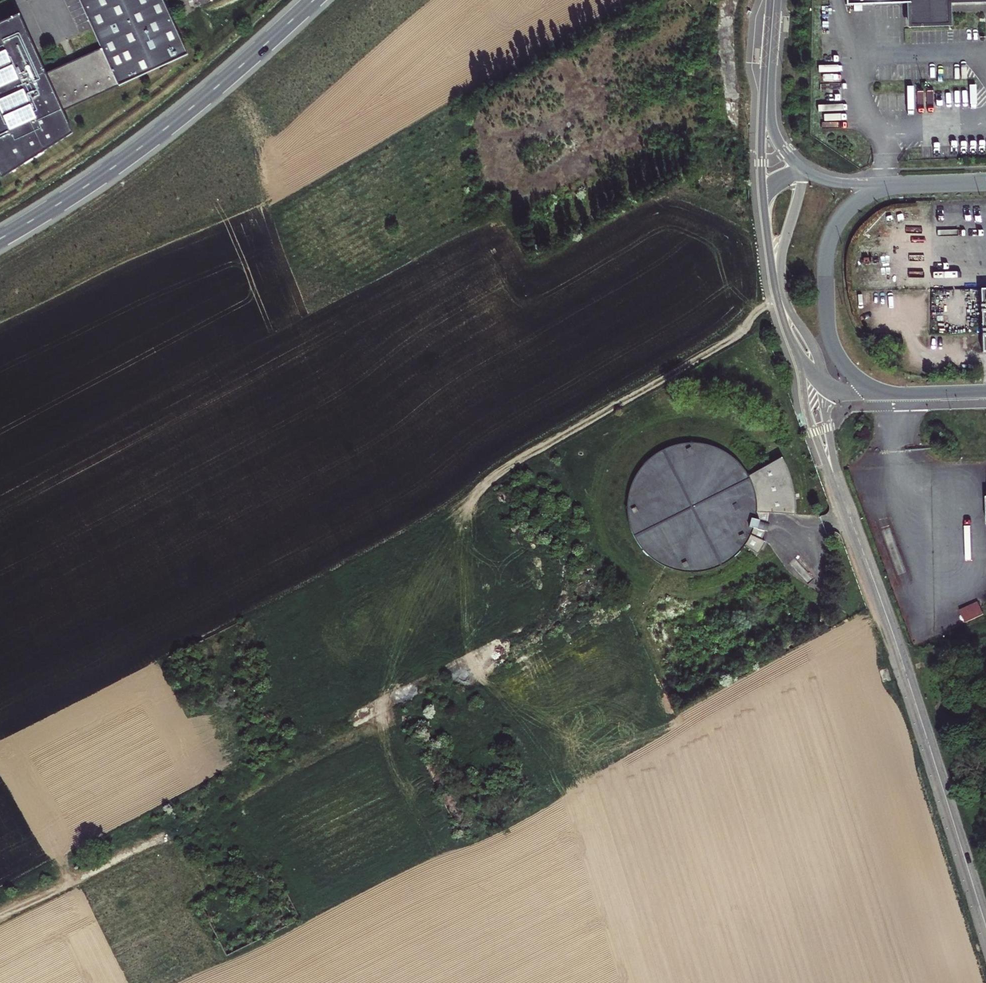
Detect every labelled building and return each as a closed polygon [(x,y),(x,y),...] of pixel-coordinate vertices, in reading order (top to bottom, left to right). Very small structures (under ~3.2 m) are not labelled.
[(162,0),(78,0),(101,50),(76,61),(79,66),(72,69),(70,64),(45,75),(19,16),(0,25),(0,179),(1,181),(73,135),(63,113),(188,56),(162,0)] [(985,0),(846,0),(846,5),(909,3),(910,25),(948,24),(948,2),(985,1),(985,0)] [(79,66),(76,61),(70,64),(72,69),(79,66)] [(740,550),(744,545),(758,555),(762,548),(765,541),(761,540),(763,537),(766,528),(768,518),(768,513),(794,515),(794,503),(794,498),(792,485),(790,478),(787,468),(781,457),(748,476),(745,472),(740,465),(735,460),(729,455),(725,453),(719,450),(713,447),(707,445),(697,444),(688,443),(677,445),(669,447),(661,451),(656,454),(649,459),(645,463),(638,471),(634,478),(632,483),(629,490),(628,496),(627,501),(627,507),(628,519),(631,529),(633,536),(636,541),(643,550),(651,558),(655,561),(663,566),(671,569),(677,571),(685,572),(693,572),(700,572),(706,571),(717,567),(727,562),(736,555),(740,550)] [(978,602),(958,609),(963,622),(983,615),(978,602)]
